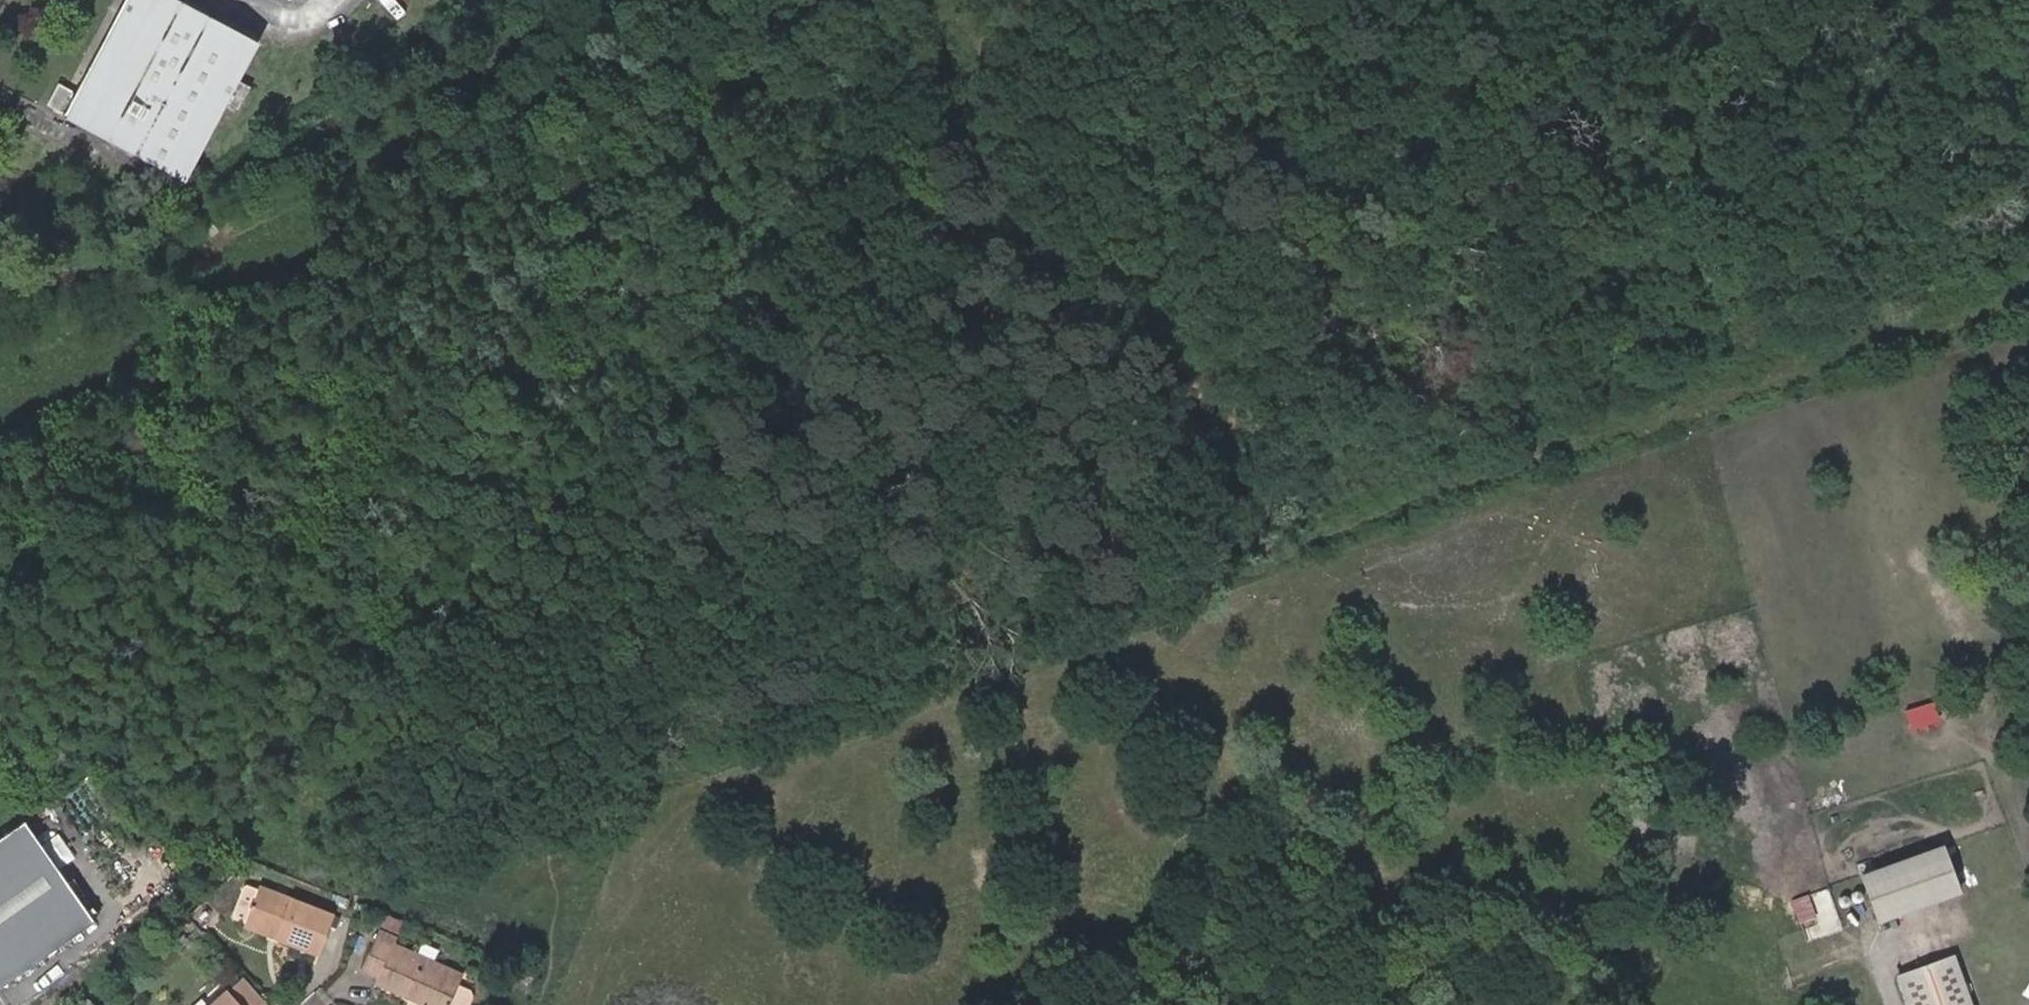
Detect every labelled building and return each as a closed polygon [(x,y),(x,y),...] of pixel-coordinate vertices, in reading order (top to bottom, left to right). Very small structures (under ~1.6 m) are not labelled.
[(66,111),(189,177),(229,102),(242,110),(255,85),(241,79),(261,44),(213,18),(219,7),(206,0),(189,0),(187,4),(179,0),(126,0),(77,89),(66,111)] [(49,101),(66,111),(77,89),(61,80),(49,101)] [(94,927),(25,827),(0,844),(0,992),(94,927)] [(1944,846),(1858,875),(1874,923),(1960,893),(1944,846)] [(281,935),(279,941),(322,958),(336,918),(261,889),(247,928),(269,937),(271,932),(281,935)] [(269,937),(279,941),(281,935),(271,932),(269,937)] [(422,1004),(454,1004),(465,978),(397,948),(399,944),(382,936),(366,974),(382,982),(379,987),(414,1003),(417,998),(424,1001),(422,1004)] [(1896,976),(1906,1004),(1970,1004),(1953,956),(1896,976)] [(233,993),(217,1004),(243,1004),(233,993)]
